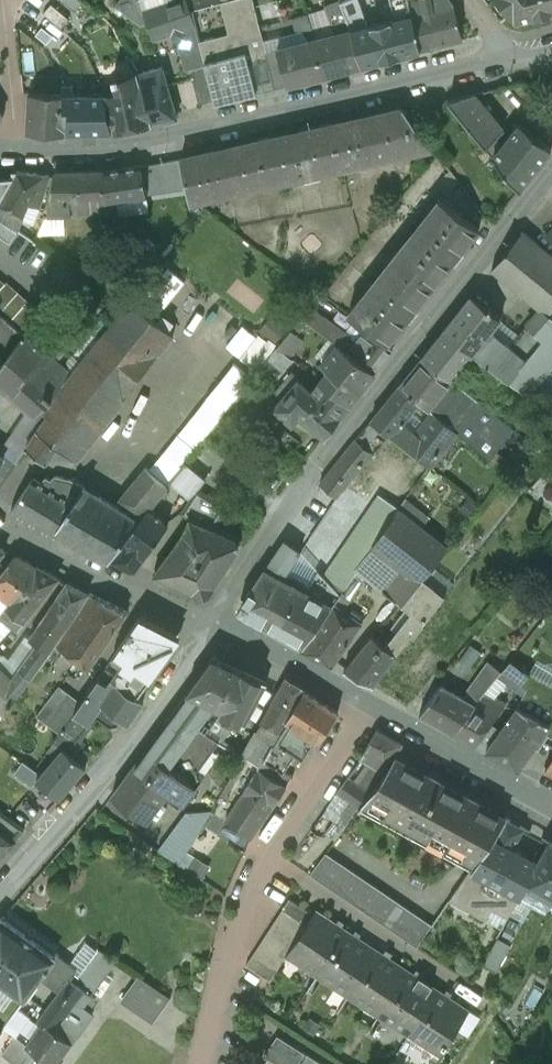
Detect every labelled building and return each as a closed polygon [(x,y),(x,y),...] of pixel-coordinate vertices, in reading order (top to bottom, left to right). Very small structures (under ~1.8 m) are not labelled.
[(186,71),(191,70),(190,69),(205,65),(200,42),(191,11),(187,0),(177,0),(144,11),(141,2),(138,0),(121,0),(116,6),(141,26),(147,24),(153,41),(177,33),(186,71)] [(200,42),(205,65),(215,100),(216,104),(257,94),(249,66),(268,61),(266,52),(253,0),(187,0),(191,11),(228,1),(236,32),(200,42)] [(407,0),(391,0),(396,19),(367,26),(357,0),(348,0),(341,2),(351,30),(352,30),(363,66),(420,51),(407,0)] [(420,51),(463,40),(454,4),(451,0),(407,0),(420,51)] [(509,5),(508,11),(517,22),(538,17),(537,14),(548,12),(549,14),(551,13),(551,0),(505,0),(509,5)] [(326,6),(332,35),(316,39),(315,39),(325,76),(363,66),(352,30),(351,30),(341,2),(341,1),(326,6)] [(42,40),(62,10),(50,2),(30,31),(42,40)] [(309,41),(278,49),(288,85),(325,76),(315,39),(316,39),(308,14),(293,18),(298,34),(309,41)] [(288,85),(278,49),(266,52),(268,61),(276,89),(288,85)] [(39,57),(34,62),(45,76),(51,71),(39,57)] [(257,94),(276,89),(268,61),(249,66),(257,94)] [(215,100),(205,65),(190,69),(191,70),(200,104),(215,100)] [(164,67),(139,73),(153,124),(177,118),(164,67)] [(105,94),(113,133),(153,124),(139,73),(139,72),(119,76),(119,75),(113,76),(117,92),(105,94)] [(472,87),(449,105),(482,146),(505,127),(472,87)] [(63,109),(63,94),(29,93),(27,133),(67,134),(69,110),(63,109)] [(105,94),(84,96),(63,94),(63,109),(69,110),(67,134),(86,135),(113,133),(105,94)] [(403,108),(332,124),(341,166),(360,165),(359,159),(373,155),(374,159),(392,158),(392,151),(405,148),(406,151),(431,146),(403,108)] [(520,122),(503,143),(496,138),(486,147),(520,189),(551,148),(520,122)] [(257,141),(266,184),(342,168),(341,166),(332,124),(257,141)] [(266,184),(257,141),(181,158),(188,189),(190,200),(210,199),(209,192),(222,189),(223,193),(242,191),(242,185),(253,183),(254,187),(266,184)] [(142,166),(104,171),(106,204),(147,197),(147,195),(188,189),(181,158),(142,166)] [(18,171),(0,203),(0,218),(18,231),(29,204),(39,207),(49,176),(18,171)] [(106,204),(104,171),(55,172),(48,216),(107,214),(106,204)] [(479,229),(441,199),(396,257),(434,287),(479,229)] [(493,269),(536,305),(542,297),(551,305),(551,255),(523,231),(493,269)] [(434,287),(396,257),(350,314),(367,327),(388,344),(434,287)] [(172,269),(153,287),(167,301),(185,282),(172,269)] [(5,284),(0,290),(0,310),(1,311),(19,292),(7,282),(5,284)] [(28,301),(19,292),(1,311),(11,320),(28,301)] [(511,345),(492,330),(502,318),(472,295),(444,330),(504,375),(530,394),(547,374),(551,367),(551,305),(542,297),(536,305),(541,309),(511,345)] [(38,310),(28,301),(11,320),(21,329),(38,310)] [(314,306),(307,315),(327,332),(334,324),(314,306)] [(291,353),(304,337),(290,326),(278,343),(291,353)] [(388,344),(367,327),(357,340),(352,336),(344,347),(376,372),(393,348),(388,344)] [(444,330),(423,357),(453,380),(464,365),(495,388),(504,375),(444,330)] [(320,381),(350,404),(376,372),(344,347),(339,344),(322,365),(329,370),(320,381)] [(423,357),(400,384),(421,400),(435,414),(455,430),(478,400),(453,380),(423,357)] [(230,359),(152,469),(190,496),(205,474),(185,460),(248,371),(230,359)] [(350,404),(320,381),(313,390),(293,373),(276,393),(282,398),(273,408),(290,422),(299,413),(325,436),(350,404)] [(421,400),(400,384),(372,420),(389,434),(430,466),(456,431),(455,430),(435,414),(418,435),(403,422),(421,400)] [(372,420),(356,439),(373,453),(389,434),(372,420)] [(356,439),(320,484),(336,498),(373,453),(356,439)] [(58,529),(83,486),(72,479),(57,475),(55,476),(53,477),(51,480),(46,477),(42,483),(33,477),(11,511),(55,535),(58,529)] [(133,516),(83,486),(58,529),(110,560),(143,516),(137,511),(133,516)] [(334,605),(349,583),(358,570),(399,508),(378,494),(324,575),(323,576),(325,578),(317,590),(314,588),(311,593),(331,603),(333,604),(334,605)] [(358,570),(402,604),(424,578),(448,547),(399,508),(358,570)] [(143,516),(110,560),(133,570),(169,523),(150,509),(143,516)] [(237,539),(191,519),(185,533),(155,573),(194,590),(194,591),(201,595),(210,592),(214,586),(213,585),(239,547),(237,539)] [(302,588),(311,593),(314,588),(317,590),(325,578),(323,576),(324,575),(301,551),(302,550),(286,539),(266,568),(265,568),(238,609),(274,628),(302,588)] [(39,566),(17,554),(0,576),(0,614),(39,566)] [(39,566),(0,614),(19,628),(54,582),(58,576),(39,566)] [(397,655),(412,636),(445,595),(424,578),(402,604),(411,612),(386,645),(385,646),(397,655)] [(68,581),(30,638),(51,649),(54,643),(89,592),(68,581)] [(333,604),(304,644),(305,645),(301,650),(332,666),(362,623),(359,621),(360,620),(350,614),(349,615),(343,611),(358,590),(349,583),(334,605),(333,604)] [(302,588),(274,628),(304,644),(333,604),(331,603),(311,593),(302,588)] [(128,611),(91,593),(57,644),(89,666),(128,611)] [(180,637),(140,617),(117,652),(127,659),(115,675),(112,679),(137,695),(180,637)] [(344,669),(373,685),(397,655),(385,646),(386,645),(373,635),(364,644),(344,669)] [(373,685),(372,687),(407,709),(427,683),(417,675),(413,680),(403,674),(412,661),(414,662),(424,648),(425,648),(427,646),(412,636),(397,655),(373,685)] [(243,671),(214,656),(166,720),(188,738),(187,739),(188,740),(198,726),(215,704),(224,708),(243,671)] [(129,723),(145,701),(137,695),(112,679),(115,675),(105,669),(82,702),(60,732),(78,744),(93,724),(90,722),(96,715),(111,726),(117,725),(122,718),(129,723)] [(267,682),(243,671),(224,708),(221,712),(245,724),(267,682)] [(276,742),(306,691),(307,688),(287,676),(257,730),(276,742)] [(420,714),(455,734),(475,705),(442,683),(420,714)] [(59,685),(37,715),(60,732),(82,702),(59,685)] [(306,691),(276,742),(274,744),(283,750),(285,747),(305,760),(319,740),(338,712),(306,691)] [(485,691),(475,705),(455,734),(476,745),(506,703),(485,691)] [(519,706),(486,751),(518,769),(537,743),(543,747),(551,733),(551,732),(547,728),(551,724),(519,706)] [(188,738),(166,720),(112,795),(147,821),(169,792),(184,803),(204,776),(198,771),(219,741),(198,726),(188,740),(187,739),(188,738)] [(403,743),(378,729),(360,758),(362,759),(384,771),(403,743)] [(62,746),(75,756),(82,747),(78,744),(60,732),(54,741),(62,746)] [(47,751),(54,756),(62,746),(54,741),(47,751)] [(75,756),(62,746),(54,756),(41,773),(36,779),(37,780),(60,798),(87,766),(75,756)] [(398,830),(436,778),(430,775),(429,776),(395,758),(386,772),(371,793),(359,809),(398,830)] [(384,771),(362,759),(348,778),(371,793),(386,772),(384,771)] [(41,773),(24,761),(14,773),(33,786),(37,780),(36,779),(41,773)] [(259,768),(226,821),(251,838),(287,787),(259,768)] [(371,793),(348,778),(329,805),(340,813),(350,821),(359,809),(371,793)] [(438,851),(474,798),(468,795),(467,797),(441,782),(442,781),(436,778),(398,830),(438,851)] [(13,817),(33,827),(44,804),(24,795),(13,817)] [(474,798),(438,851),(470,869),(472,870),(507,819),(478,803),(479,801),(474,798)] [(16,838),(25,828),(0,810),(0,826),(16,838)] [(185,812),(158,849),(179,864),(187,851),(213,810),(185,812)] [(336,841),(350,821),(340,813),(325,833),(336,841)] [(538,862),(513,849),(524,828),(507,819),(472,870),(470,869),(449,901),(487,920),(492,909),(509,918),(527,884),(538,862)] [(251,838),(226,821),(217,834),(242,851),(251,838)] [(16,838),(0,826),(0,857),(16,838)] [(549,842),(538,862),(527,884),(551,897),(551,843),(549,842)] [(211,867),(187,851),(179,864),(203,880),(211,867)] [(432,925),(325,853),(310,875),(417,947),(432,925)] [(283,909),(307,925),(314,914),(290,898),(283,909)] [(276,920),(300,936),(307,925),(283,909),(276,920)] [(318,975),(347,931),(316,911),(314,914),(307,925),(300,936),(292,947),(287,955),(318,975)] [(58,957),(3,917),(0,920),(0,982),(15,992),(26,1000),(41,980),(58,957)] [(268,931),(292,947),(300,936),(276,920),(268,931)] [(472,959),(485,967),(502,936),(490,929),(472,959)] [(534,944),(507,930),(505,929),(502,936),(485,967),(512,982),(534,944)] [(261,943),(285,958),(287,955),(292,947),(268,931),(261,943)] [(349,995),(378,951),(347,931),(318,975),(349,995)] [(86,942),(70,964),(76,968),(73,972),(79,976),(98,951),(86,942)] [(254,954),(278,969),(285,958),(261,943),(254,954)] [(116,964),(98,951),(79,976),(73,972),(69,977),(93,995),(116,964)] [(379,1015),(408,971),(378,951),(349,995),(379,1015)] [(247,965),(271,980),(278,969),(254,954),(247,965)] [(58,957),(41,980),(58,992),(69,977),(73,972),(76,968),(70,964),(59,956),(58,957)] [(410,1035),(439,991),(408,971),(379,1015),(410,1035)] [(171,998),(139,976),(121,1001),(154,1024),(171,998)] [(40,1024),(44,1027),(46,1024),(73,1044),(95,1014),(85,1006),(93,995),(69,977),(58,992),(36,1022),(40,1024)] [(4,1007),(15,992),(0,982),(0,1004),(4,1007)] [(454,1034),(469,1011),(439,991),(410,1035),(407,1039),(438,1059),(454,1034)] [(30,1017),(18,1008),(3,1028),(16,1038),(21,1031),(30,1017)] [(481,1018),(469,1011),(454,1034),(466,1041),(481,1018)] [(31,1038),(40,1024),(36,1022),(30,1017),(21,1031),(31,1038)] [(310,1017),(304,1027),(315,1035),(321,1025),(310,1017)] [(32,1050),(51,1063),(52,1063),(59,1063),(73,1044),(46,1024),(44,1027),(40,1024),(31,1038),(25,1045),(32,1050)] [(16,1038),(3,1028),(0,1032),(0,1053),(3,1055),(16,1038)] [(308,1053),(307,1054),(278,1035),(265,1056),(269,1058),(265,1063),(325,1063),(308,1053)] [(16,1038),(3,1055),(2,1056),(13,1063),(22,1063),(32,1050),(25,1045),(16,1038)] [(302,1046),(331,1063),(339,1063),(341,1060),(307,1039),(302,1046)] [(32,1050),(22,1063),(50,1063),(51,1063),(32,1050)]
